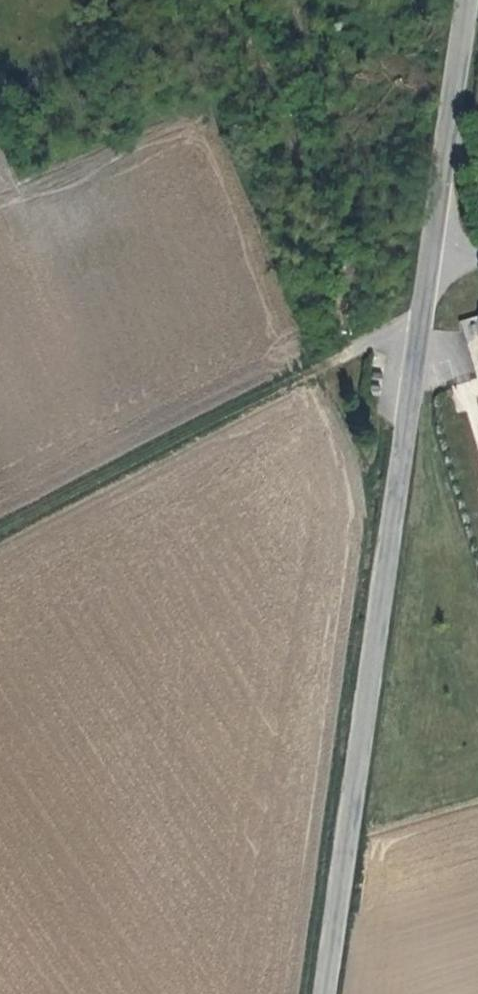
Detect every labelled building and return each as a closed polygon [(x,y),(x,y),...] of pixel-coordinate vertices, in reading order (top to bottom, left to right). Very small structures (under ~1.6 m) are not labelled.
[(462,319),(477,378),(477,315),(462,319)]
